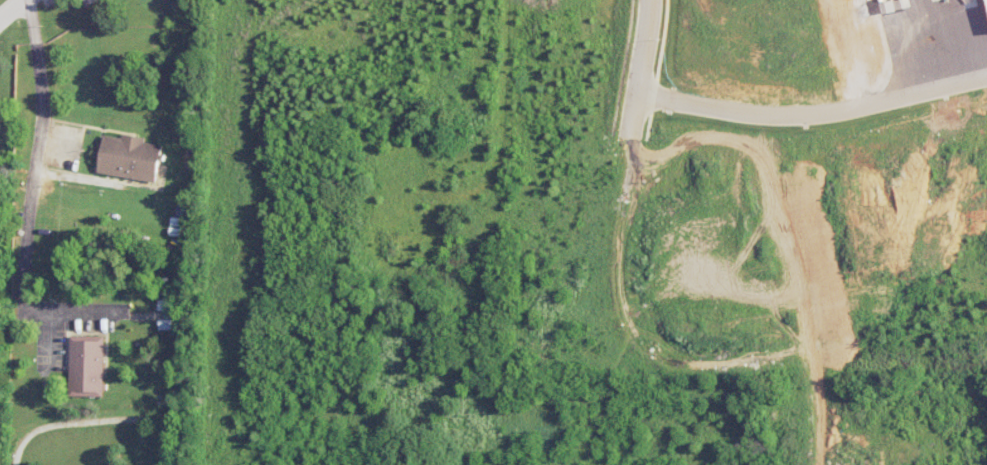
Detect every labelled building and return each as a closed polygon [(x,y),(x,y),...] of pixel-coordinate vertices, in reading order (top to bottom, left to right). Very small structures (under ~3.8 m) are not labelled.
[(104,135),(97,172),(156,182),(160,157),(161,157),(163,145),(145,142),(146,137),(122,133),(121,137),(104,135)] [(68,396),(103,396),(104,336),(69,336),(68,396)]
